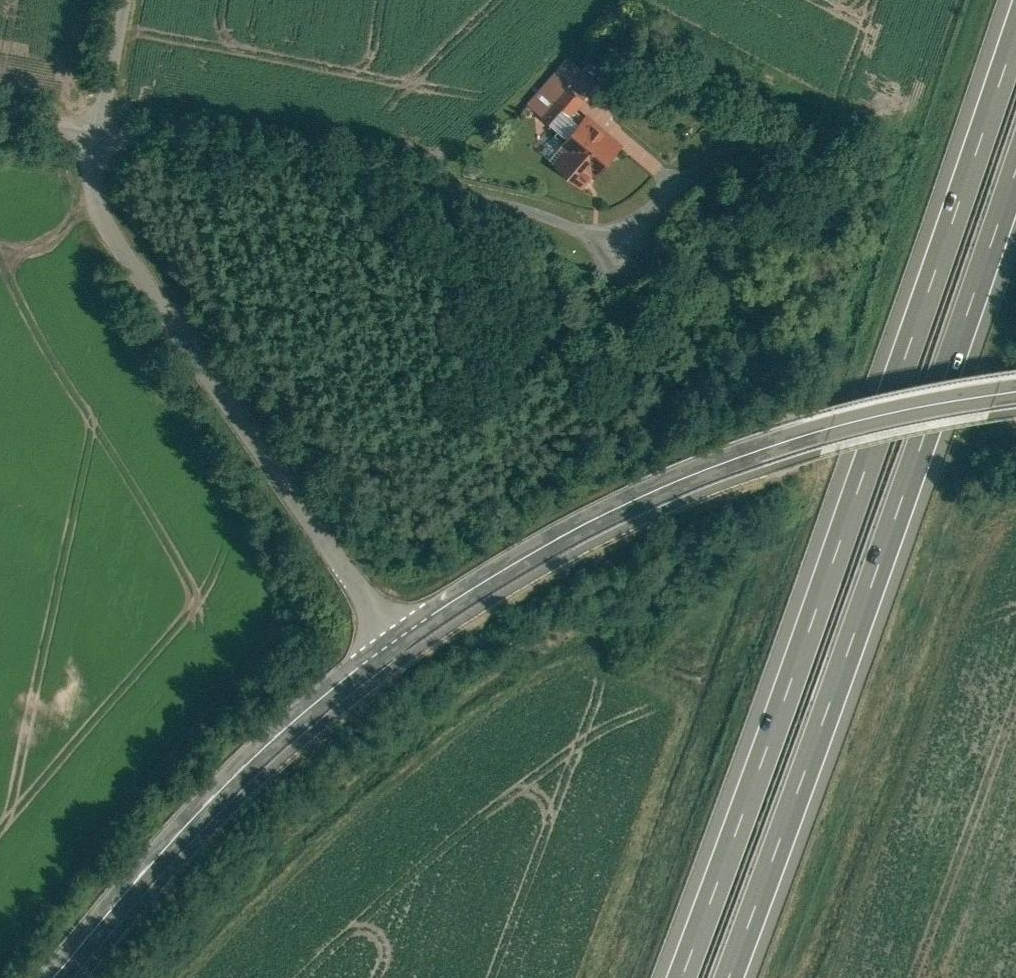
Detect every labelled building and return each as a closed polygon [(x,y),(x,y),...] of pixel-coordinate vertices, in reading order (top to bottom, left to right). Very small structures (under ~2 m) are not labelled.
[(568,54),(527,103),(558,129),(539,151),(555,165),(566,152),(558,145),(584,116),(576,109),(600,81),(568,54)] [(625,144),(588,111),(584,116),(558,145),(566,152),(555,165),(584,191),(625,144)]
